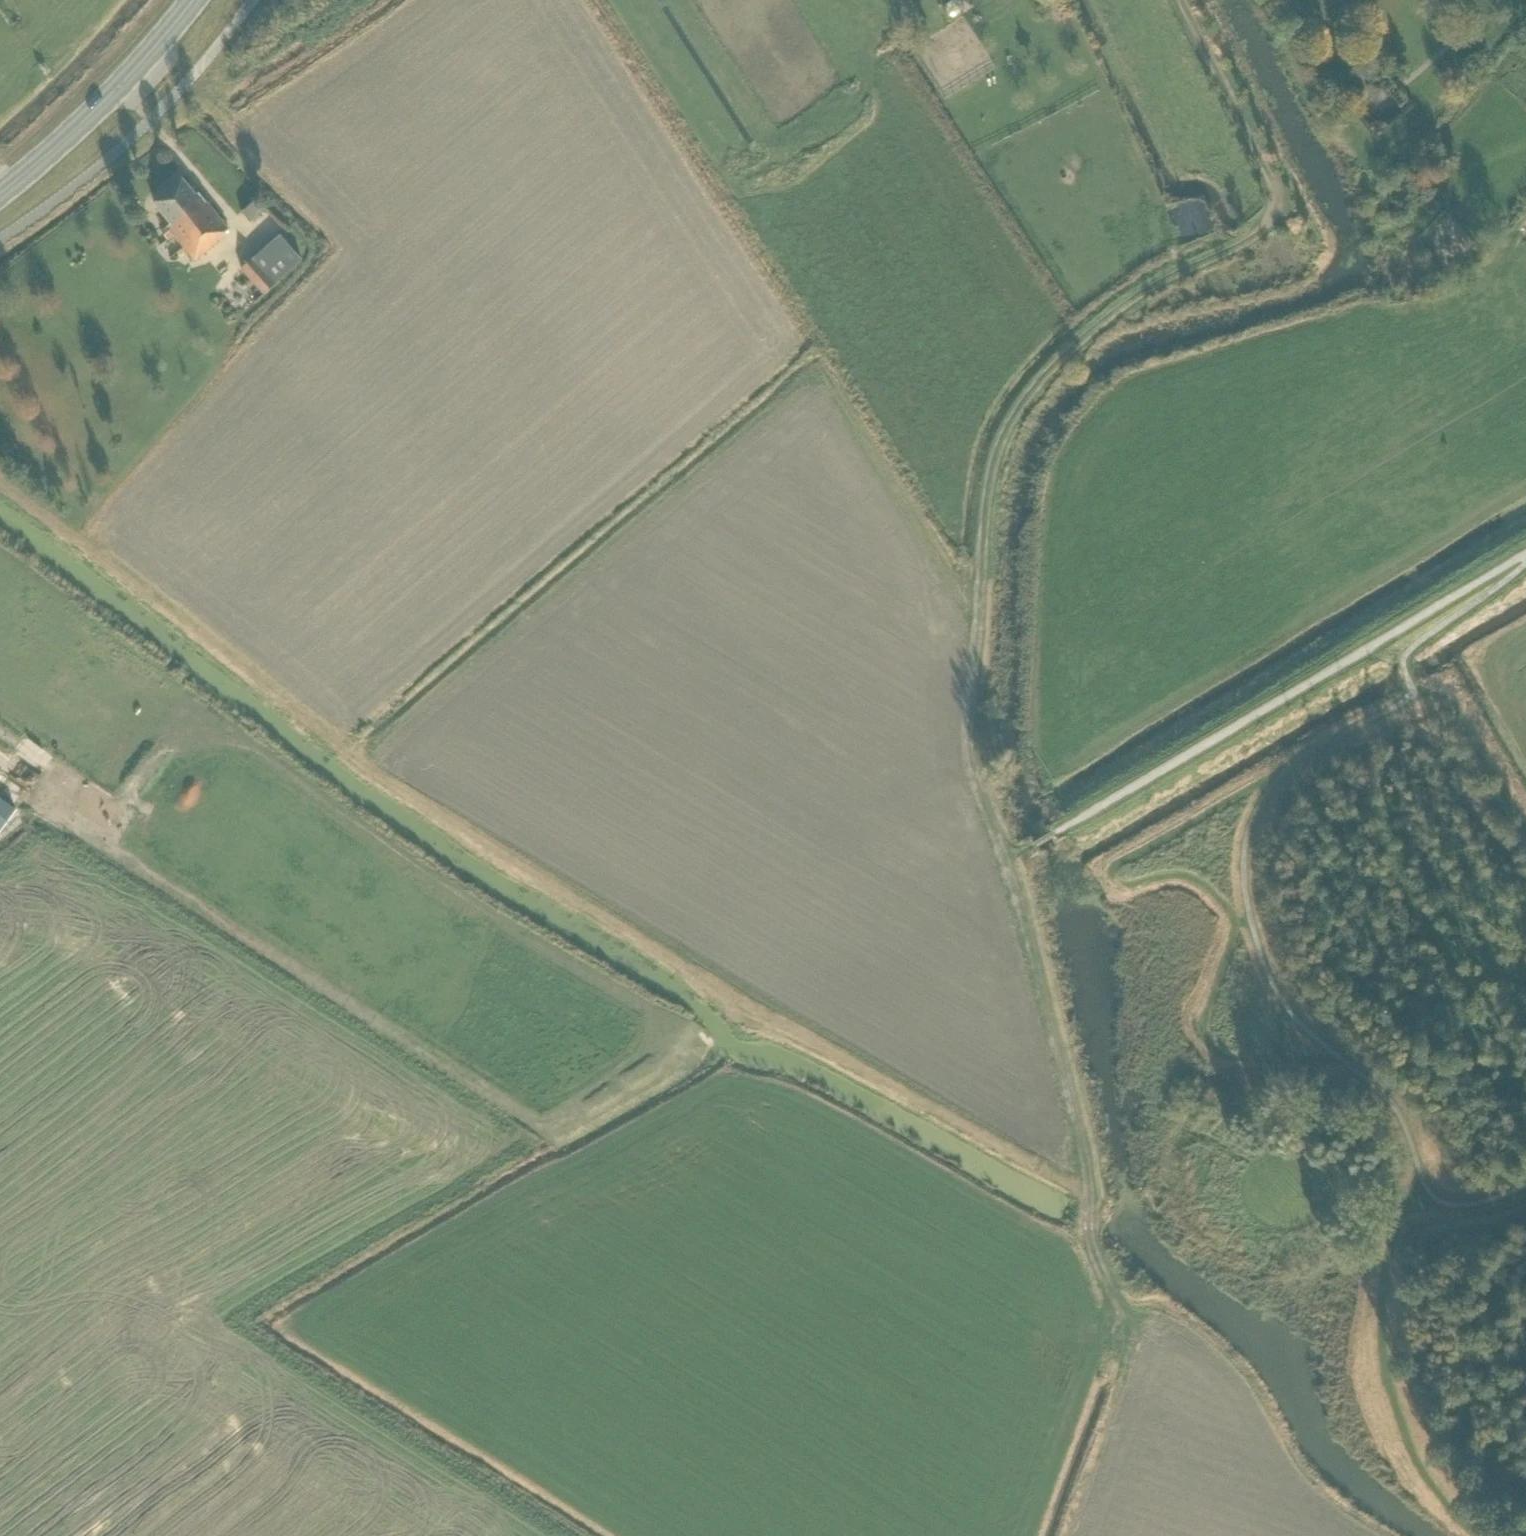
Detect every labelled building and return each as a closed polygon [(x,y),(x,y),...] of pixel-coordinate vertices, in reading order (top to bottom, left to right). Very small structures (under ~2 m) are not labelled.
[(946,4),(945,5),(945,6),(944,7),(944,9),(944,10),(944,11),(945,12),(945,13),(946,14),(947,15),(949,16),(950,16),(952,16),(953,16),(955,16),(961,12),(962,11),(963,11),(963,9),(964,8),(964,7),(964,6),(964,5),(964,4),(963,3),(962,2),(961,0),(952,0),(946,4)] [(197,195),(184,178),(155,201),(172,223),(162,231),(168,239),(175,234),(195,260),(219,242),(217,240),(230,230),(200,192),(197,195)] [(265,209),(257,199),(243,211),(251,221),(265,209)] [(264,295),(277,284),(276,283),(289,272),(300,260),(279,236),(242,269),(264,295)] [(15,811),(0,799),(0,831),(15,811)]
